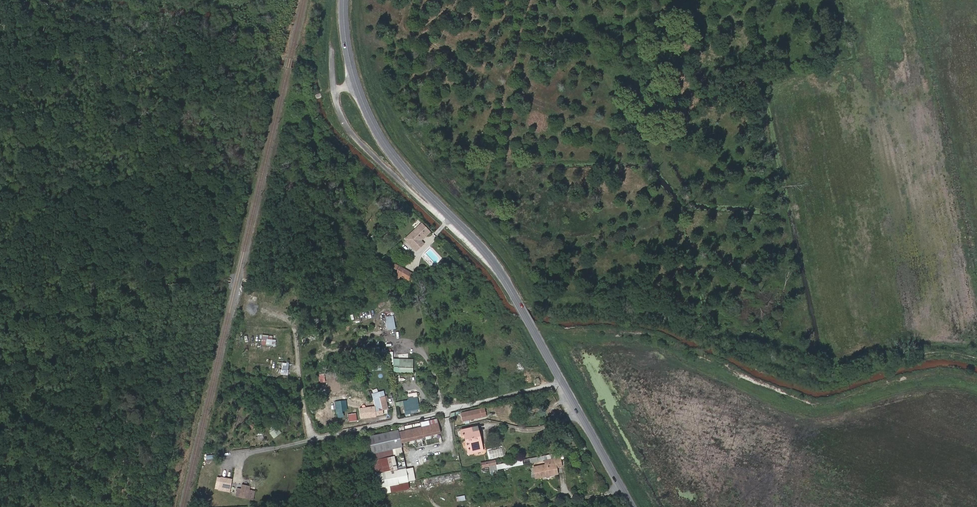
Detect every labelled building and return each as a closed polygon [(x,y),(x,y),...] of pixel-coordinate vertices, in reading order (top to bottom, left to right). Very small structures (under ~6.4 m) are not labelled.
[(422,224),(413,232),(414,234),(423,225),(422,224)] [(421,241),(419,239),(428,230),(423,225),(414,234),(413,232),(406,239),(417,250),(423,244),(421,241)] [(428,230),(419,239),(421,241),(430,232),(428,230)] [(414,283),(415,278),(404,276),(397,270),(392,276),(396,280),(414,283)] [(386,316),(387,330),(395,329),(394,315),(386,316)] [(399,354),(391,355),(392,368),(398,367),(398,364),(400,364),(399,354)] [(282,362),(282,369),(278,368),(277,374),(288,375),(289,363),(282,362)] [(376,410),(383,409),(380,396),(385,395),(384,391),(373,394),(375,405),(376,410)] [(409,400),(404,400),(405,405),(406,413),(410,413),(410,409),(419,408),(418,398),(414,399),(413,396),(409,396),(409,400)] [(347,410),(346,401),(335,402),(336,418),(344,417),(343,411),(347,410)] [(359,403),(361,417),(376,415),(375,405),(365,407),(365,402),(359,403)] [(481,408),(467,411),(469,417),(483,414),(481,408)] [(348,414),(349,422),(357,420),(356,413),(348,414)] [(539,415),(528,417),(530,425),(540,423),(539,415)] [(439,423),(405,431),(407,441),(424,437),(441,433),(439,423)] [(477,426),(462,429),(463,434),(466,434),(470,452),(482,450),(477,426)] [(398,430),(369,436),(373,453),(392,449),(402,447),(401,442),(399,432),(398,430)] [(405,431),(399,432),(401,442),(407,441),(405,431)] [(489,459),(504,456),(502,447),(487,451),(489,459)] [(392,449),(373,453),(377,475),(391,472),(388,457),(394,456),(392,449)] [(570,450),(563,451),(564,456),(569,475),(576,474),(570,450)] [(496,464),(497,468),(533,461),(533,462),(545,459),(560,457),(564,456),(563,451),(496,464)] [(534,466),(536,477),(558,472),(556,466),(562,465),(560,457),(545,459),(546,463),(534,466)] [(487,465),(481,467),(482,471),(490,470),(491,472),(498,471),(497,468),(496,464),(487,465)] [(391,472),(377,475),(380,487),(408,481),(415,479),(413,467),(391,472)] [(232,480),(221,478),(219,485),(231,487),(232,480)] [(408,481),(380,487),(382,494),(410,488),(408,481)] [(238,488),(236,497),(253,500),(255,491),(249,491),(250,487),(242,485),(242,489),(238,488)]
